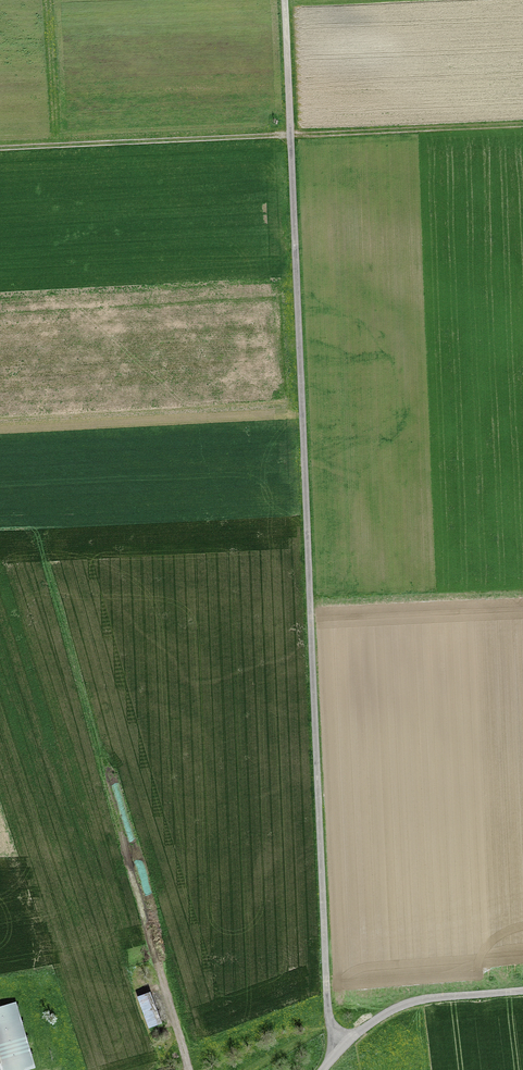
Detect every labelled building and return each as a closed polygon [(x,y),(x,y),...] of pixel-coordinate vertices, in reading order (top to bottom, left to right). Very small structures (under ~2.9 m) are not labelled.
[(0,1009),(0,1066),(1,1069),(16,1069),(34,1065),(15,1004),(0,1009)]
